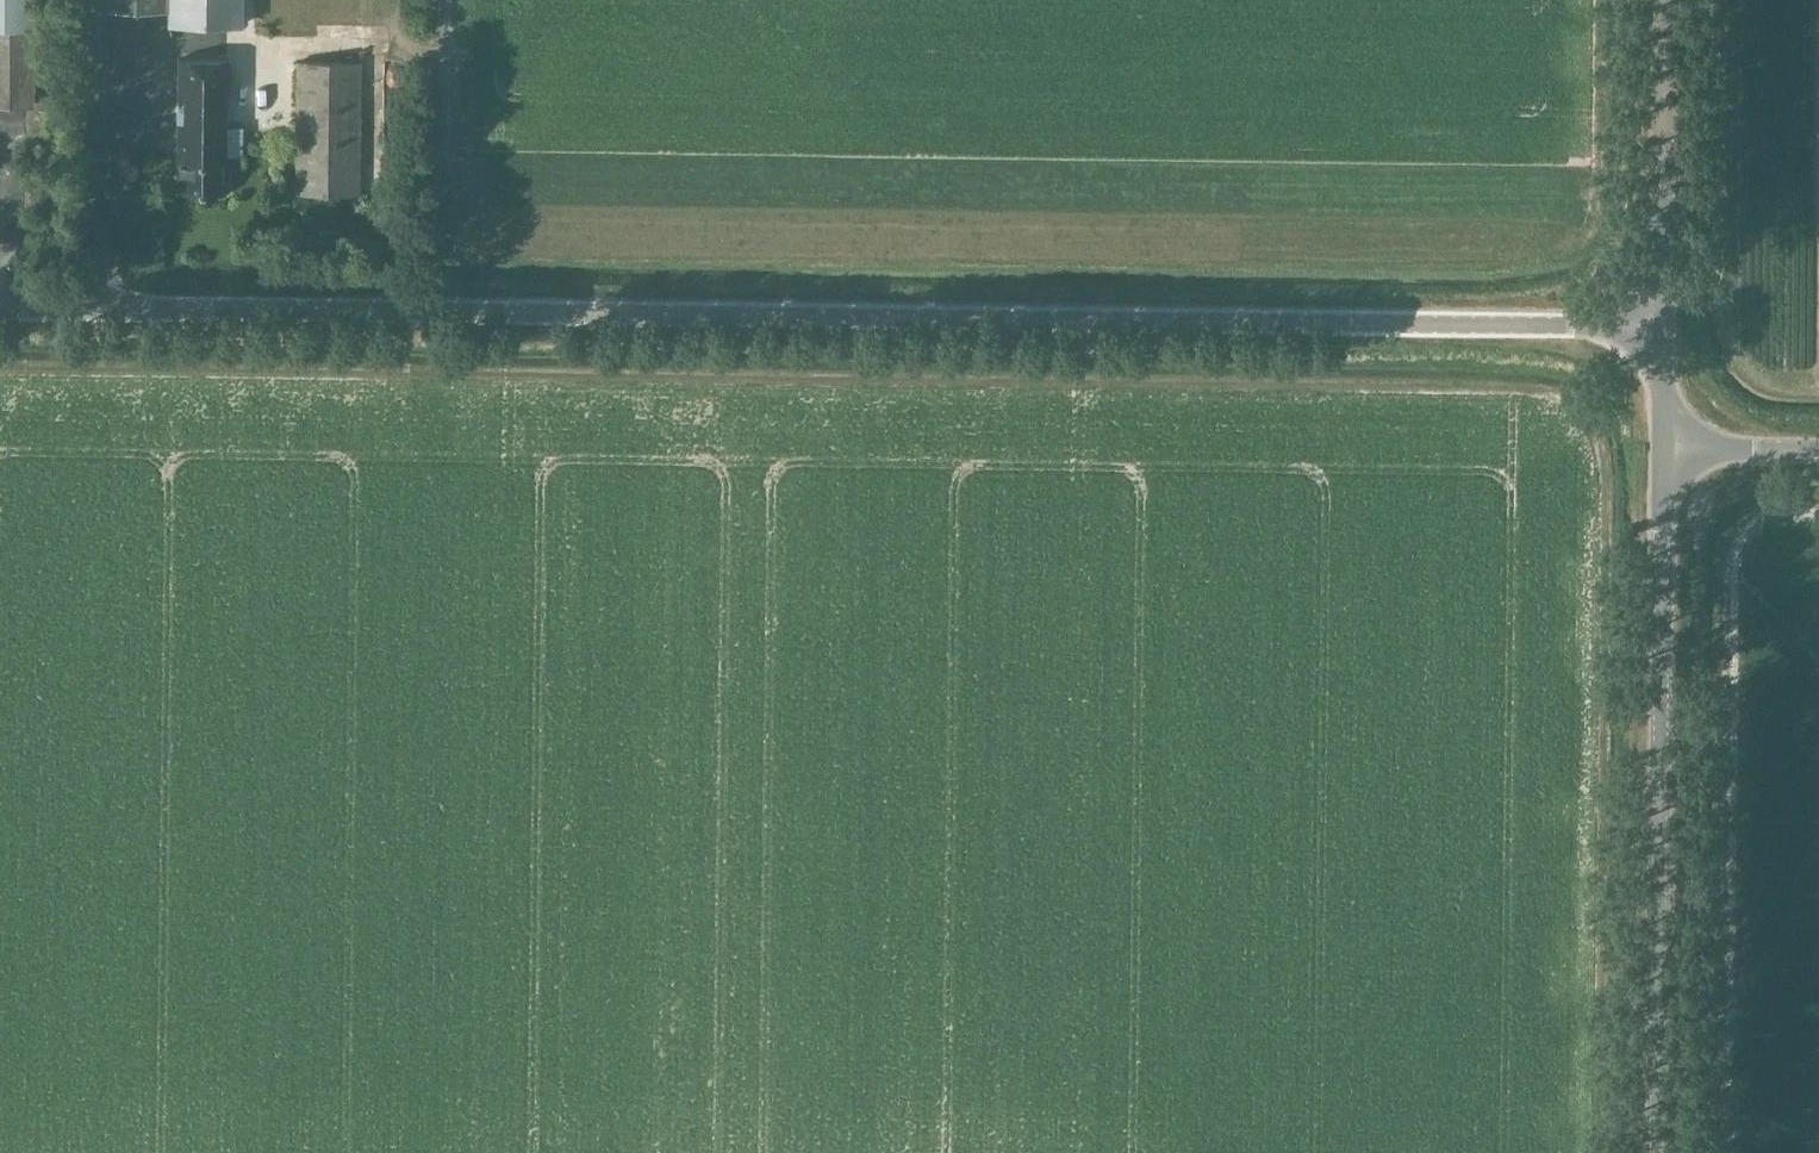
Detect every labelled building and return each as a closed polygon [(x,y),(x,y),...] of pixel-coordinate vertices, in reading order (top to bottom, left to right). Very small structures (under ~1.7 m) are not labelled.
[(33,106),(33,0),(0,0),(0,106),(33,106)] [(108,10),(168,10),(168,0),(108,0),(108,10)] [(168,25),(240,24),(240,0),(168,0),(168,10),(168,25)] [(247,15),(305,16),(306,4),(328,4),(328,0),(248,0),(247,15)] [(224,192),(225,59),(178,58),(177,192),(224,192)] [(359,194),(360,62),(295,61),(294,194),(359,194)] [(78,189),(78,172),(66,172),(66,189),(78,189)]
